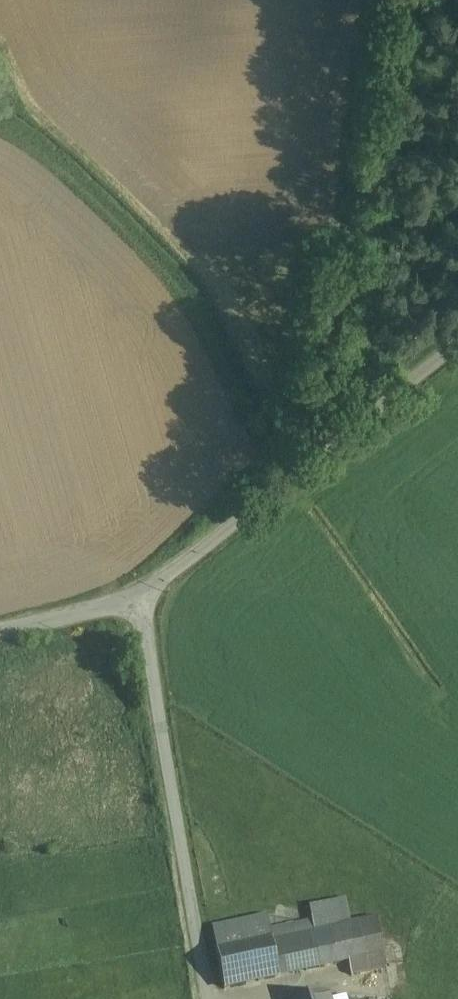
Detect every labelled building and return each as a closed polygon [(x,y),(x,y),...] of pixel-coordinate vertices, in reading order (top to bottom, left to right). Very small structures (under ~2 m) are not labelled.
[(279,976),(272,941),(313,932),(319,967),(349,960),(351,974),(387,966),(377,917),(351,923),(345,898),(309,906),(312,919),(270,929),(267,915),(212,927),(224,988),(279,976)]
